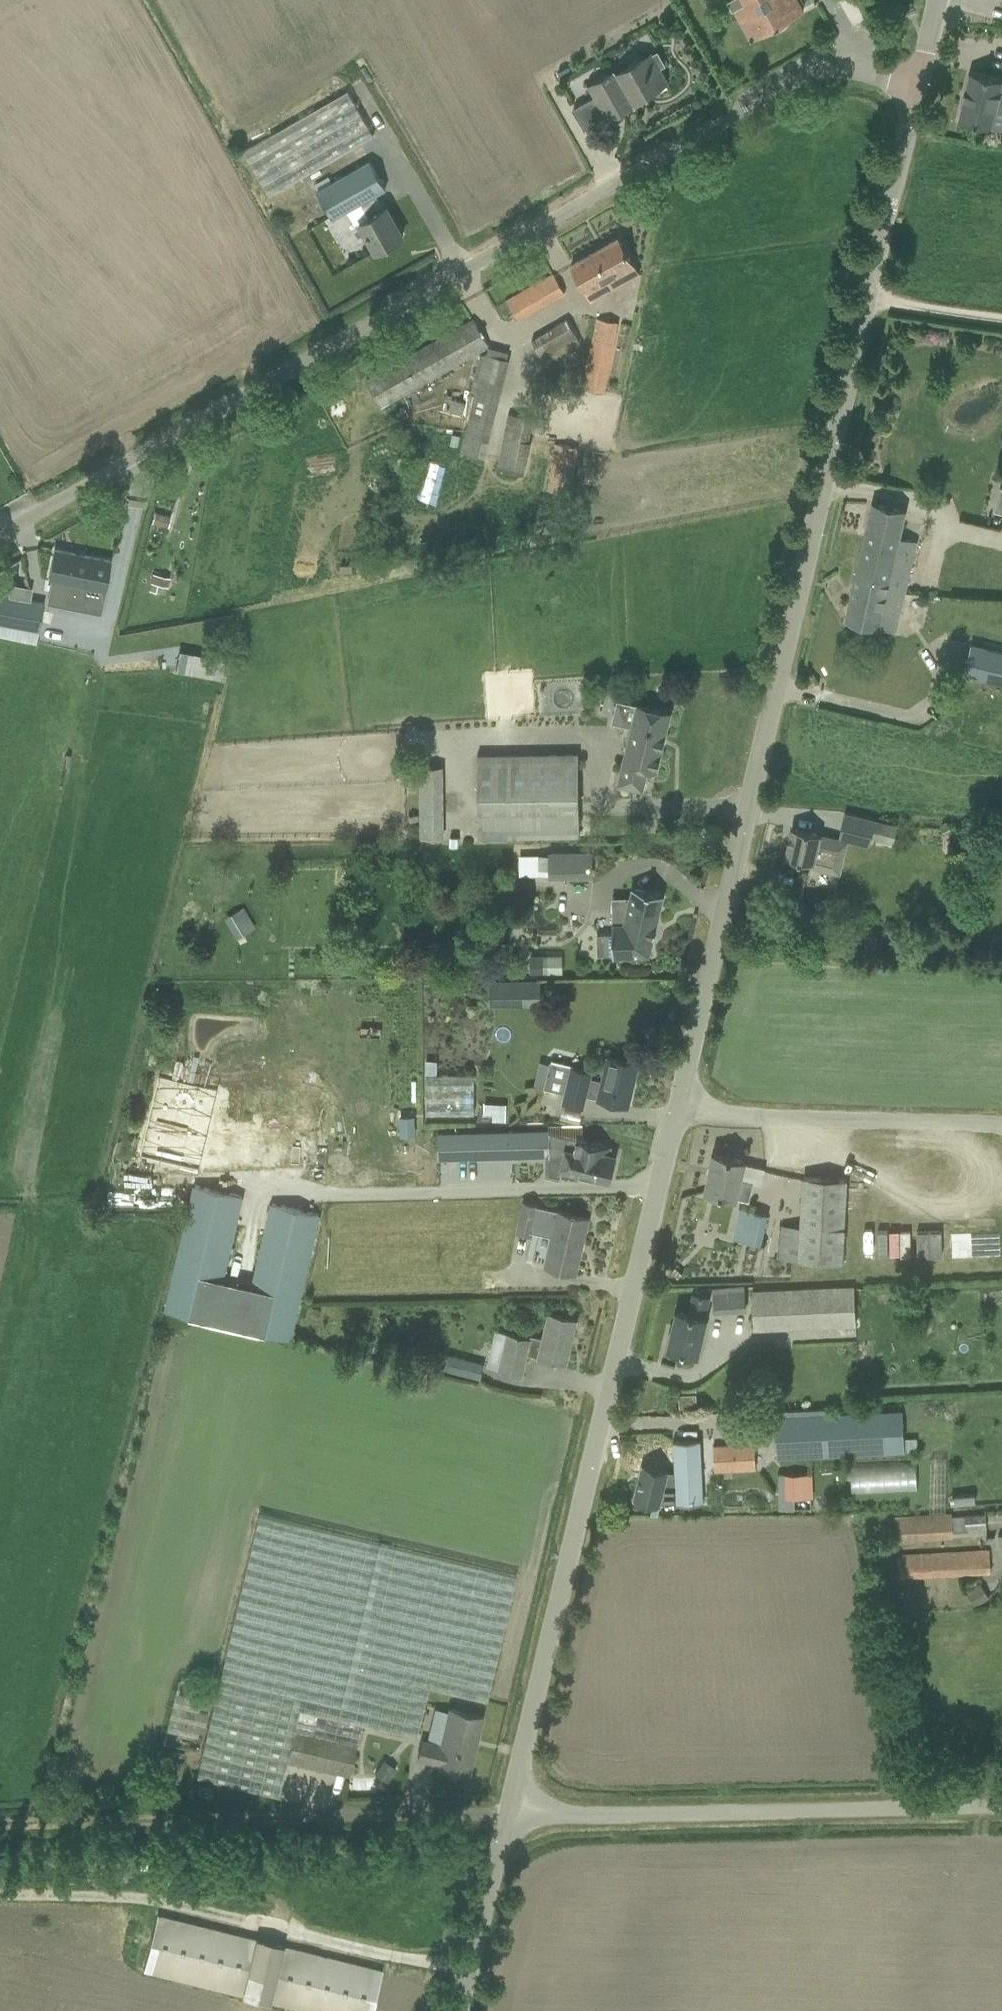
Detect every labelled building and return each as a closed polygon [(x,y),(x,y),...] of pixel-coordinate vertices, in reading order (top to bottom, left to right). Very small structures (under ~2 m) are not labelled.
[(747,29),(784,9),(789,18),(804,9),(799,0),(731,0),(747,29)] [(644,95),(669,82),(660,67),(665,64),(659,52),(653,55),(651,51),(616,71),(615,70),(589,84),(590,86),(595,96),(575,107),(587,129),(608,117),(608,119),(634,105),(633,102),(637,100),(636,98),(643,94),(644,95)] [(1001,107),(1001,81),(972,73),(969,87),(961,118),(990,125),(995,105),(1001,107)] [(268,192),(332,161),(318,131),(333,124),(336,130),(350,124),(343,108),(341,108),(338,100),(245,145),(268,192)] [(403,236),(393,219),(386,206),(385,207),(377,194),(387,189),(371,159),(317,190),(334,219),(362,203),(363,205),(362,206),(369,217),(360,222),(377,251),(403,236)] [(639,275),(633,263),(619,237),(572,264),(592,301),(639,275)] [(565,293),(564,291),(555,274),(506,302),(517,321),(565,293)] [(605,393),(619,322),(597,318),(584,388),(605,393)] [(490,346),(484,336),(474,319),(366,380),(381,407),(450,369),(490,346)] [(533,340),(547,363),(581,342),(567,319),(533,340)] [(472,389),(476,390),(501,397),(511,359),(508,358),(488,353),(485,353),(484,354),(481,354),(472,389)] [(452,399),(449,410),(463,413),(466,402),(452,399)] [(509,413),(504,436),(530,441),(535,417),(509,413)] [(572,494),(580,447),(555,443),(546,489),(572,494)] [(419,500),(434,505),(446,467),(431,462),(419,500)] [(907,510),(873,502),(856,573),(891,581),(889,591),(906,593),(918,540),(901,536),(907,510)] [(171,515),(155,511),(152,523),(168,527),(171,515)] [(55,549),(48,581),(104,591),(110,560),(55,549)] [(891,581),(856,573),(846,619),(897,631),(906,593),(889,591),(891,581)] [(39,631),(44,603),(0,594),(0,623),(39,631)] [(973,643),(965,675),(1001,684),(1001,650),(973,643)] [(175,671),(210,677),(214,656),(179,650),(176,669),(175,671)] [(671,713),(652,708),(636,704),(617,700),(612,721),(631,725),(617,783),(633,786),(634,783),(646,775),(648,768),(657,771),(663,748),(661,748),(661,750),(658,749),(662,733),(665,733),(664,735),(665,735),(671,713)] [(580,752),(478,753),(480,837),(581,835),(580,752)] [(445,765),(420,766),(421,837),(446,837),(445,765)] [(846,812),(842,830),(873,836),(894,841),(899,824),(877,819),(846,812)] [(793,827),(786,856),(814,862),(813,867),(833,872),(841,837),(793,827)] [(593,851),(549,851),(549,879),(594,878),(593,851)] [(625,925),(612,925),(613,955),(649,954),(663,896),(634,889),(625,925)] [(236,939),(256,928),(244,906),(224,917),(236,939)] [(545,972),(544,956),(544,955),(530,955),(530,972),(544,972),(545,972)] [(516,1005),(516,981),(491,981),(491,1006),(516,1005)] [(597,1098),(627,1105),(628,1105),(638,1063),(608,1056),(601,1080),(590,1077),(591,1072),(551,1062),(545,1087),(565,1092),(562,1103),(582,1108),(586,1095),(597,1098)] [(271,1118),(140,1123),(141,1152),(175,1150),(176,1170),(310,1165),(309,1146),(311,1146),(309,1107),(270,1108),(271,1118)] [(414,1134),(414,1117),(401,1117),(401,1134),(414,1134)] [(550,1129),(438,1131),(439,1154),(439,1158),(551,1155),(550,1129)] [(612,1148),(613,1147),(568,1136),(560,1171),(581,1176),(582,1173),(610,1180),(616,1156),(607,1154),(609,1147),(612,1148)] [(762,1183),(766,1168),(744,1163),(745,1160),(715,1153),(706,1190),(736,1197),(741,1178),(762,1183)] [(804,1177),(801,1224),(799,1258),(842,1260),(846,1179),(804,1177)] [(165,1310),(242,1327),(292,1339),(322,1214),(271,1202),(252,1285),(226,1279),(245,1196),(194,1184),(194,1187),(189,1207),(165,1310)] [(534,1231),(540,1206),(541,1204),(523,1200),(516,1231),(534,1236),(534,1231)] [(589,1217),(557,1209),(553,1230),(545,1265),(576,1272),(589,1217)] [(767,1213),(756,1210),(750,1240),(760,1242),(767,1213)] [(916,1230),(917,1255),(1001,1253),(1001,1228),(916,1230)] [(855,1284),(752,1289),(754,1329),(857,1325),(855,1284)] [(708,1297),(694,1293),(689,1313),(678,1310),(669,1347),(698,1353),(707,1317),(703,1316),(708,1297)] [(566,1364),(576,1320),(550,1314),(543,1343),(531,1340),(531,1337),(508,1331),(499,1371),(523,1377),(528,1354),(566,1364)] [(482,1378),(482,1376),(486,1362),(449,1353),(445,1369),(482,1378)] [(777,1457),(906,1451),(903,1408),(775,1415),(777,1457)] [(675,1471),(674,1471),(643,1464),(634,1499),(653,1504),(659,1505),(660,1501),(676,1500),(677,1504),(704,1503),(701,1439),(673,1440),(675,1471)] [(747,1442),(714,1445),(716,1470),(757,1469),(756,1441),(747,1442)] [(919,1488),(918,1461),(854,1463),(855,1490),(919,1488)] [(813,1497),(813,1472),(786,1473),(786,1498),(813,1497)] [(660,1506),(659,1505),(653,1504),(651,1514),(658,1514),(660,1506)] [(895,1516),(896,1542),(914,1542),(913,1539),(954,1537),(952,1513),(895,1516)] [(966,1515),(967,1528),(987,1527),(986,1514),(966,1515)] [(260,1515),(202,1757),(197,1776),(278,1796),(287,1758),(297,1727),(357,1741),(362,1723),(416,1736),(427,1687),(486,1700),(516,1576),(260,1515)] [(990,1548),(899,1552),(901,1576),(991,1572),(990,1548)] [(986,1599),(977,1585),(966,1592),(975,1606),(986,1599)] [(442,1743),(422,1738),(418,1757),(437,1762),(436,1765),(469,1773),(482,1716),(450,1708),(442,1743)] [(297,1727),(287,1758),(350,1773),(357,1741),(297,1727)] [(179,1789),(183,1770),(160,1765),(156,1784),(179,1789)] [(376,1793),(375,1777),(350,1778),(351,1794),(376,1793)] [(383,1970),(158,1915),(144,1971),(311,2010),(373,2010),(383,1970)]
